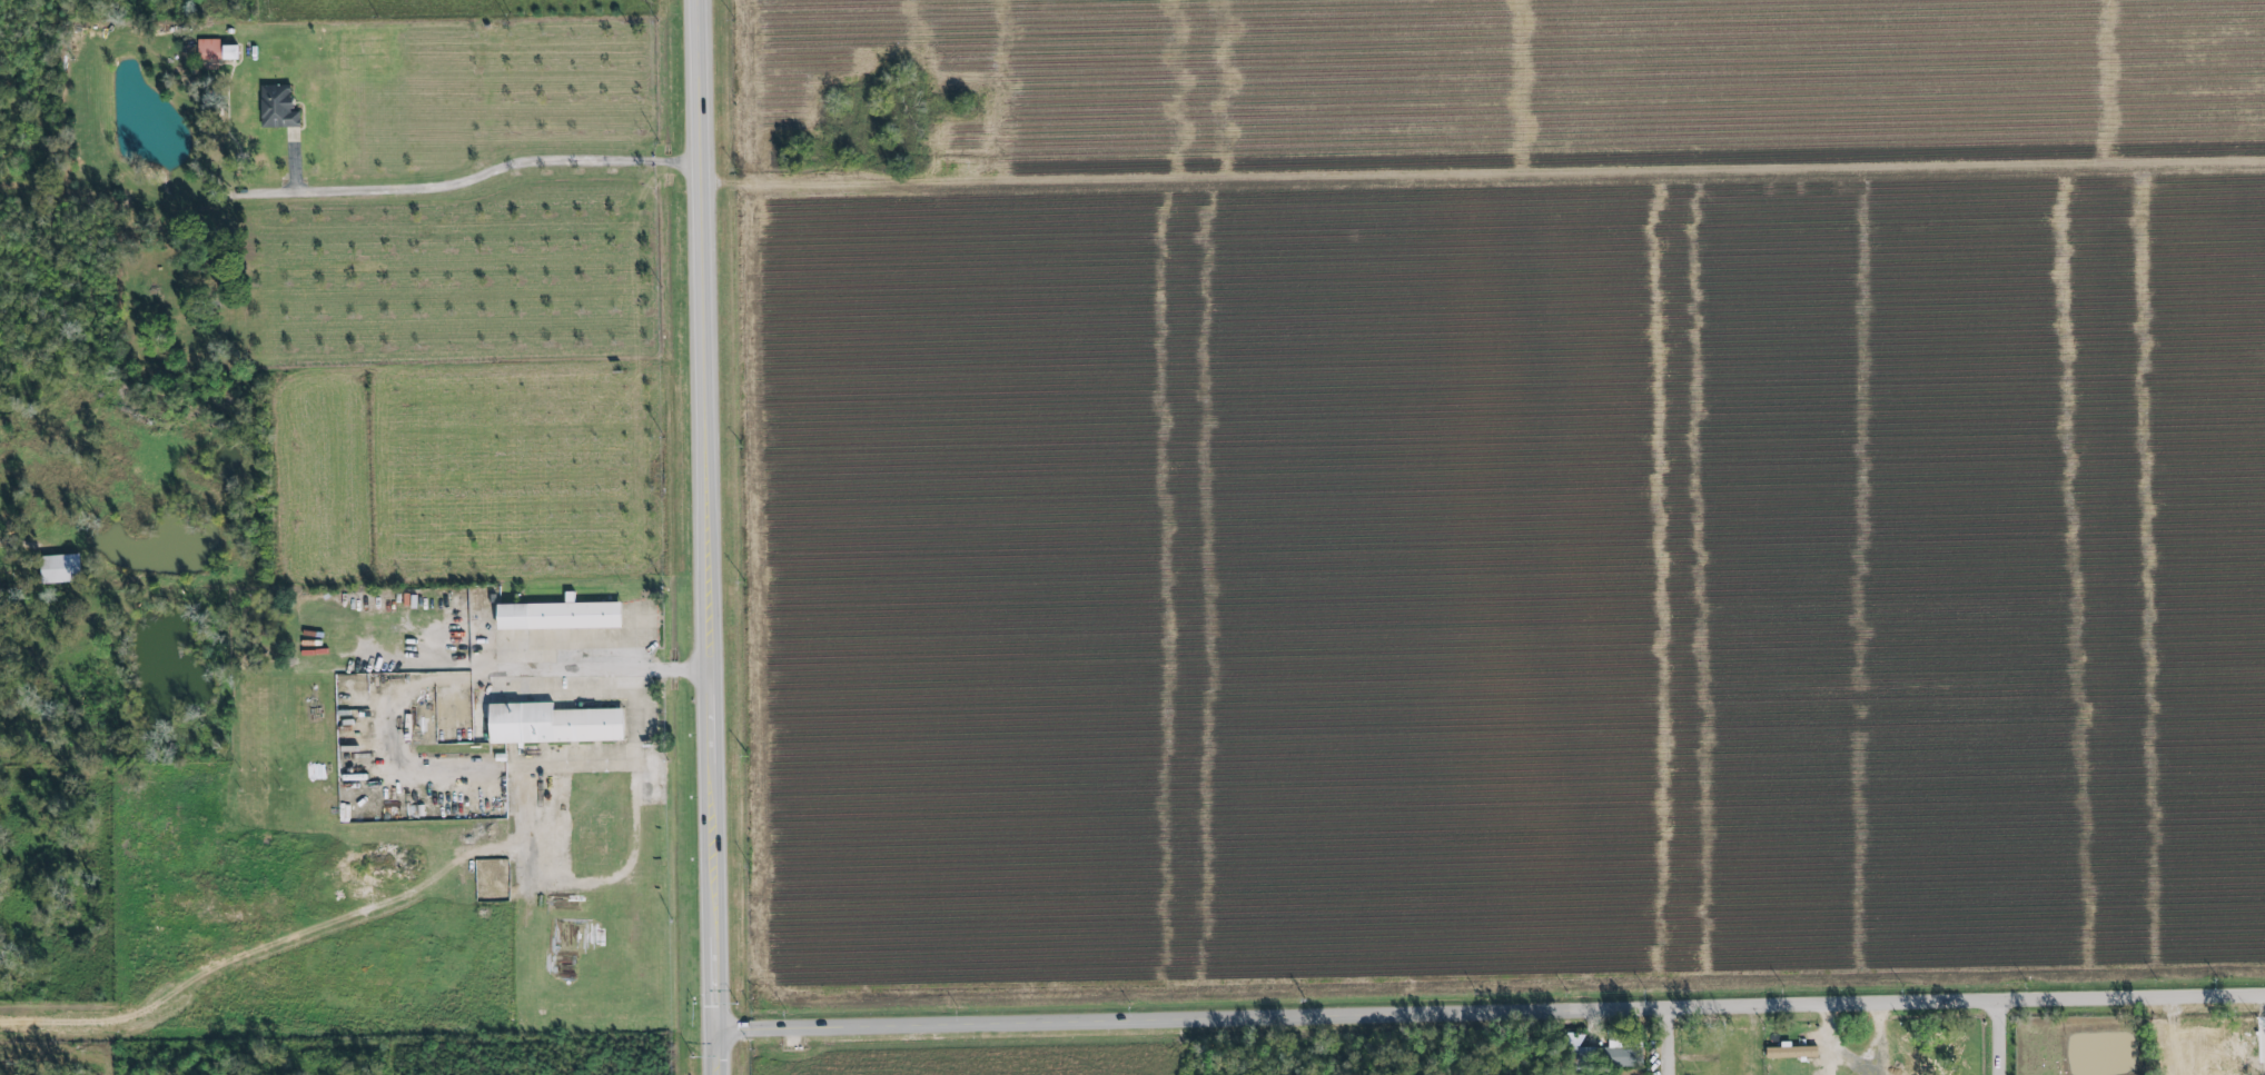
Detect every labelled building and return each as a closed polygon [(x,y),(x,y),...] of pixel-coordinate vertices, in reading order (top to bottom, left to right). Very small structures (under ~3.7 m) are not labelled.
[(218,40),(195,40),(195,61),(235,60),(235,46),(218,46),(218,40)] [(264,128),(264,120),(263,120),(263,87),(294,86),(294,94),(294,99),(296,99),(296,111),(303,111),(303,128),(264,128)] [(47,558),(48,584),(87,583),(86,556),(47,558)] [(497,601),(527,601),(527,603),(565,601),(565,590),(574,590),(574,600),(621,599),(622,625),(614,625),(614,626),(597,627),(597,626),(527,628),(527,627),(518,627),(518,628),(517,629),(517,627),(510,627),(510,629),(507,629),(507,628),(501,628),(501,629),(498,629),(498,628),(497,628),(497,615),(496,615),(496,614),(497,614),(497,601)] [(484,744),(619,740),(619,708),(549,710),(549,702),(483,704),(484,744)] [(1764,1048),(1764,1059),(1816,1057),(1816,1047),(1789,1047),(1789,1042),(1778,1042),(1778,1047),(1764,1048)] [(1636,1048),(1611,1049),(1612,1067),(1636,1066),(1636,1048)]
